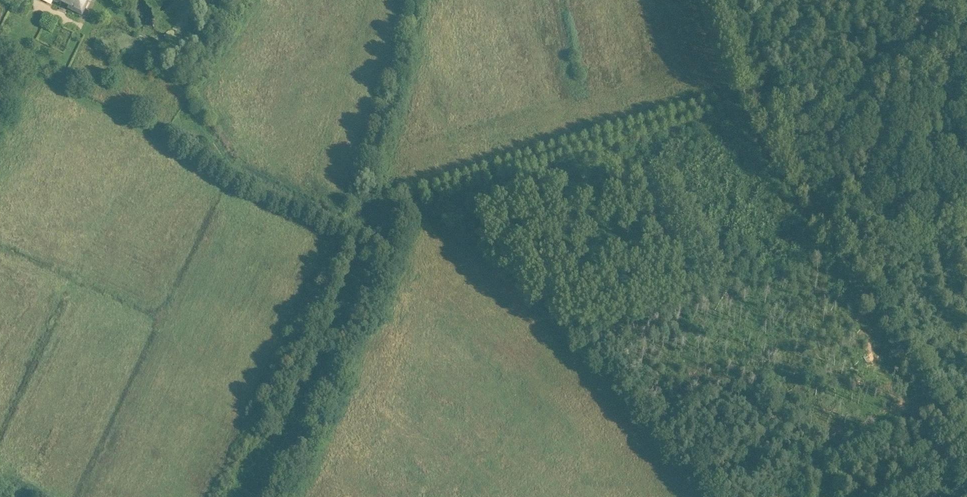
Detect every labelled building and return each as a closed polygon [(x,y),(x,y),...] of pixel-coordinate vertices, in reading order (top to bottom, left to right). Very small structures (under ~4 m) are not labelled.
[(61,5),(62,2),(70,6),(68,9),(82,16),(90,0),(51,0),(61,5)]
